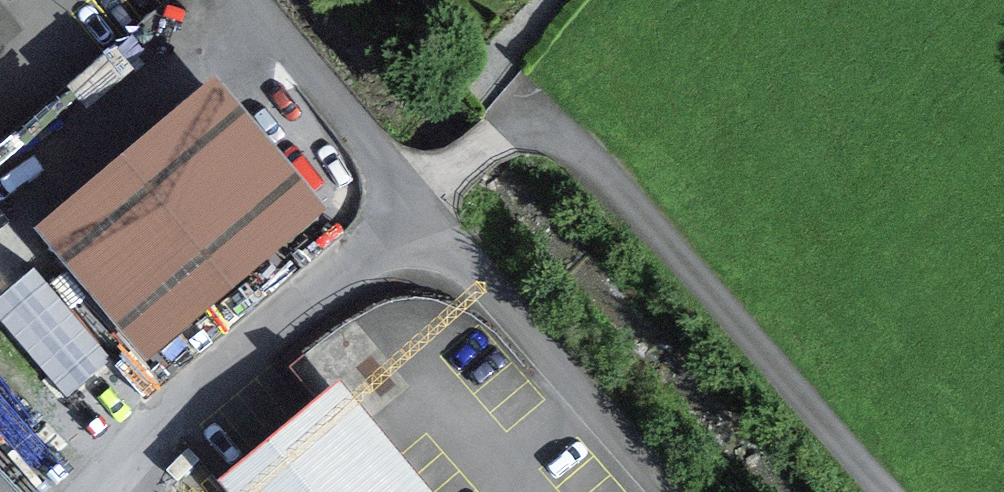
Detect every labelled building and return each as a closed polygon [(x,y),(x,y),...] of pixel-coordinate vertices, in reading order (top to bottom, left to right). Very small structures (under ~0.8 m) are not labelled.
[(4,58),(5,48),(22,33),(0,5),(0,61),(4,58)] [(330,210),(217,77),(34,232),(147,364),(330,210)] [(340,381),(218,483),(225,491),(432,491),(340,381)]
